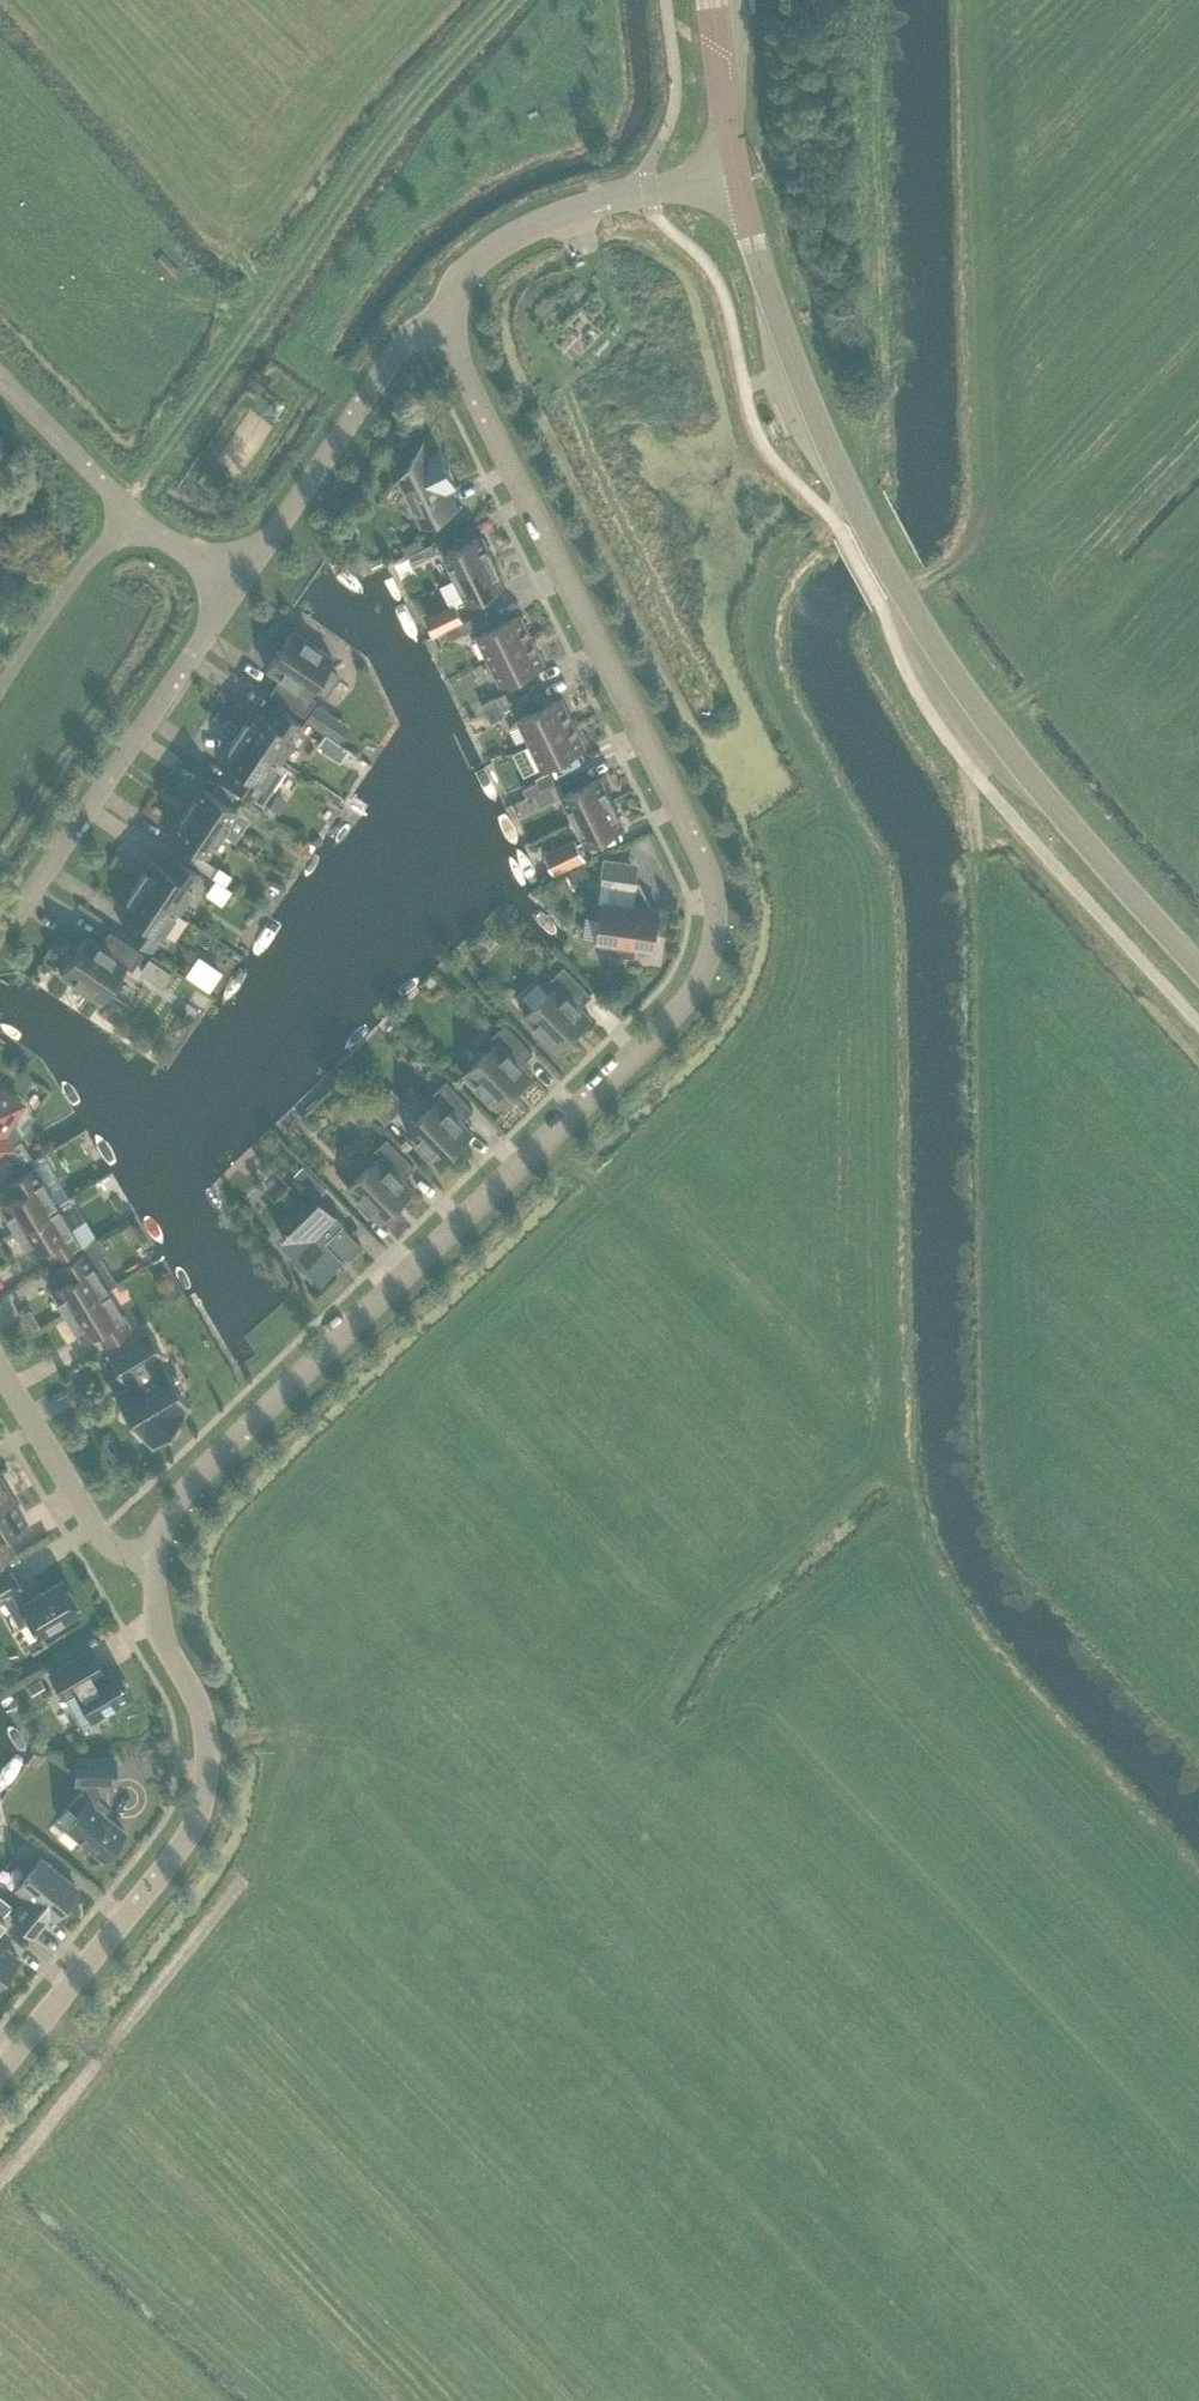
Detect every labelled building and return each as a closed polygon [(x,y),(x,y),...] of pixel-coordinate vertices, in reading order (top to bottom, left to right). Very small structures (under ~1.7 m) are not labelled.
[(772,435),(780,431),(774,416),(765,420),(772,435)] [(396,469),(424,525),(457,509),(443,482),(454,477),(439,447),(429,452),(423,442),(424,441),(423,440),(407,464),(396,469)] [(0,492),(0,509),(8,500),(0,492)] [(494,558),(482,534),(443,552),(455,577),(494,558)] [(455,577),(462,590),(467,601),(506,582),(494,558),(455,577)] [(462,617),(455,603),(428,615),(435,630),(462,617)] [(477,634),(489,658),(532,637),(521,613),(477,634)] [(292,630),(278,650),(266,668),(280,678),(271,691),(303,712),(313,697),(307,694),(311,688),(322,696),(337,674),(326,666),(332,657),(292,630)] [(544,661),(532,637),(489,658),(501,683),(544,661)] [(518,718),(530,742),(573,721),(562,696),(518,718)] [(319,698),(309,716),(327,725),(320,738),(341,749),(347,738),(341,735),(352,715),(319,698)] [(237,733),(277,760),(302,723),(276,706),(267,719),(253,709),(237,733)] [(585,745),(573,721),(530,742),(542,766),(585,745)] [(286,766),(277,760),(237,733),(221,757),(235,766),(226,780),(262,804),(286,766)] [(612,800),(600,776),(562,794),(574,819),(612,800)] [(186,808),(222,832),(237,810),(201,786),(186,808)] [(624,824),(612,800),(574,819),(586,843),(624,824)] [(206,854),(222,832),(186,808),(171,831),(206,854)] [(555,874),(586,858),(575,836),(544,852),(555,874)] [(136,883),(176,910),(201,873),(175,856),(166,869),(152,860),(136,883)] [(230,876),(216,867),(211,875),(224,884),(230,876)] [(607,901),(605,901),(599,939),(606,940),(604,950),(632,954),(633,944),(654,947),(659,909),(636,905),(640,880),(612,876),(609,901),(607,901)] [(151,947),(176,910),(136,883),(120,907),(134,917),(125,930),(151,947)] [(86,935),(77,948),(60,974),(100,1001),(125,964),(131,967),(141,952),(109,931),(100,944),(86,935)] [(155,951),(145,966),(164,978),(173,963),(155,951)] [(222,971),(204,959),(193,976),(210,988),(222,971)] [(591,993),(564,965),(552,978),(556,983),(524,1014),(558,1049),(591,1016),(580,1004),(591,993)] [(493,1035),(497,1040),(465,1071),(499,1106),(532,1073),(516,1057),(528,1046),(506,1023),(493,1035)] [(473,1107),(447,1080),(434,1093),(438,1097),(406,1128),(440,1163),(473,1131),(462,1119),(473,1107)] [(3,1091),(0,1089),(0,1172),(2,1175),(32,1155),(21,1138),(11,1144),(3,1132),(21,1102),(17,1099),(18,1097),(4,1089),(3,1091)] [(399,1108),(386,1094),(371,1108),(385,1122),(399,1108)] [(403,1176),(414,1165),(388,1137),(375,1150),(379,1154),(347,1185),(381,1220),(414,1188),(403,1176)] [(306,1154),(296,1164),(320,1187),(330,1177),(306,1154)] [(22,1171),(6,1181),(14,1195),(0,1203),(0,1205),(14,1228),(55,1203),(32,1165),(22,1171)] [(347,1219),(323,1195),(283,1234),(327,1280),(349,1259),(346,1256),(363,1241),(345,1222),(347,1219)] [(79,1241),(55,1203),(14,1228),(29,1252),(44,1243),(52,1257),(79,1241)] [(107,1287),(84,1249),(57,1265),(65,1279),(51,1288),(66,1312),(84,1301),(107,1287)] [(107,1287),(84,1301),(66,1312),(80,1337),(95,1328),(104,1341),(130,1325),(107,1287)] [(148,1328),(146,1329),(107,1353),(122,1377),(126,1375),(131,1383),(115,1393),(124,1408),(124,1411),(129,1419),(131,1420),(140,1434),(143,1433),(154,1443),(163,1433),(163,1434),(167,1431),(174,1424),(176,1420),(185,1411),(182,1408),(189,1404),(181,1391),(184,1390),(184,1385),(179,1377),(174,1374),(172,1376),(164,1363),(161,1365),(156,1357),(163,1353),(148,1328)] [(12,1495),(0,1475),(0,1503),(12,1495)] [(0,1503),(0,1535),(27,1519),(12,1495),(0,1503)] [(25,1601),(17,1589),(20,1587),(7,1565),(0,1569),(0,1600),(4,1597),(20,1624),(29,1618),(39,1635),(81,1610),(62,1579),(25,1601)] [(73,1711),(84,1705),(92,1718),(132,1694),(115,1666),(99,1676),(83,1651),(54,1669),(62,1683),(58,1685),(65,1698),(64,1704),(67,1710),(73,1711)] [(98,1782),(115,1782),(114,1756),(76,1756),(76,1782),(82,1788),(68,1805),(77,1812),(65,1827),(102,1857),(125,1830),(91,1802),(98,1793),(98,1782)] [(12,1916),(34,1935),(50,1914),(53,1917),(78,1887),(40,1857),(16,1887),(28,1896),(12,1916)] [(14,1893),(0,1884),(0,1902),(6,1905),(14,1893)] [(20,1958),(0,1941),(0,1982),(20,1958)]
